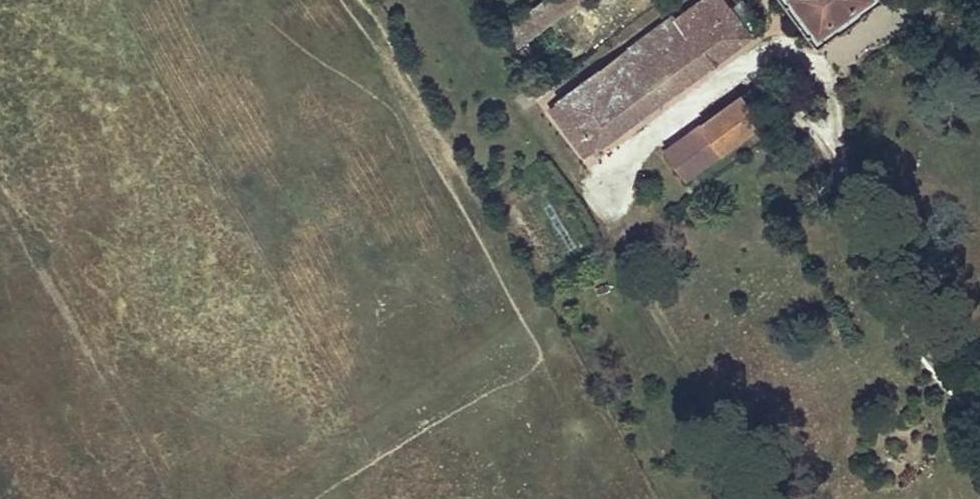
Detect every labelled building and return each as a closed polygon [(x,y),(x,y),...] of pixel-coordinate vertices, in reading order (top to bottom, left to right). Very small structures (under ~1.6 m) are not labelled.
[(504,29),(519,47),(582,0),(545,0),(504,29)] [(559,97),(597,149),(752,38),(725,0),(706,0),(677,21),(674,17),(559,97)] [(819,43),(875,0),(786,0),(819,43)] [(744,92),(667,148),(688,177),(766,121),(744,92)]
